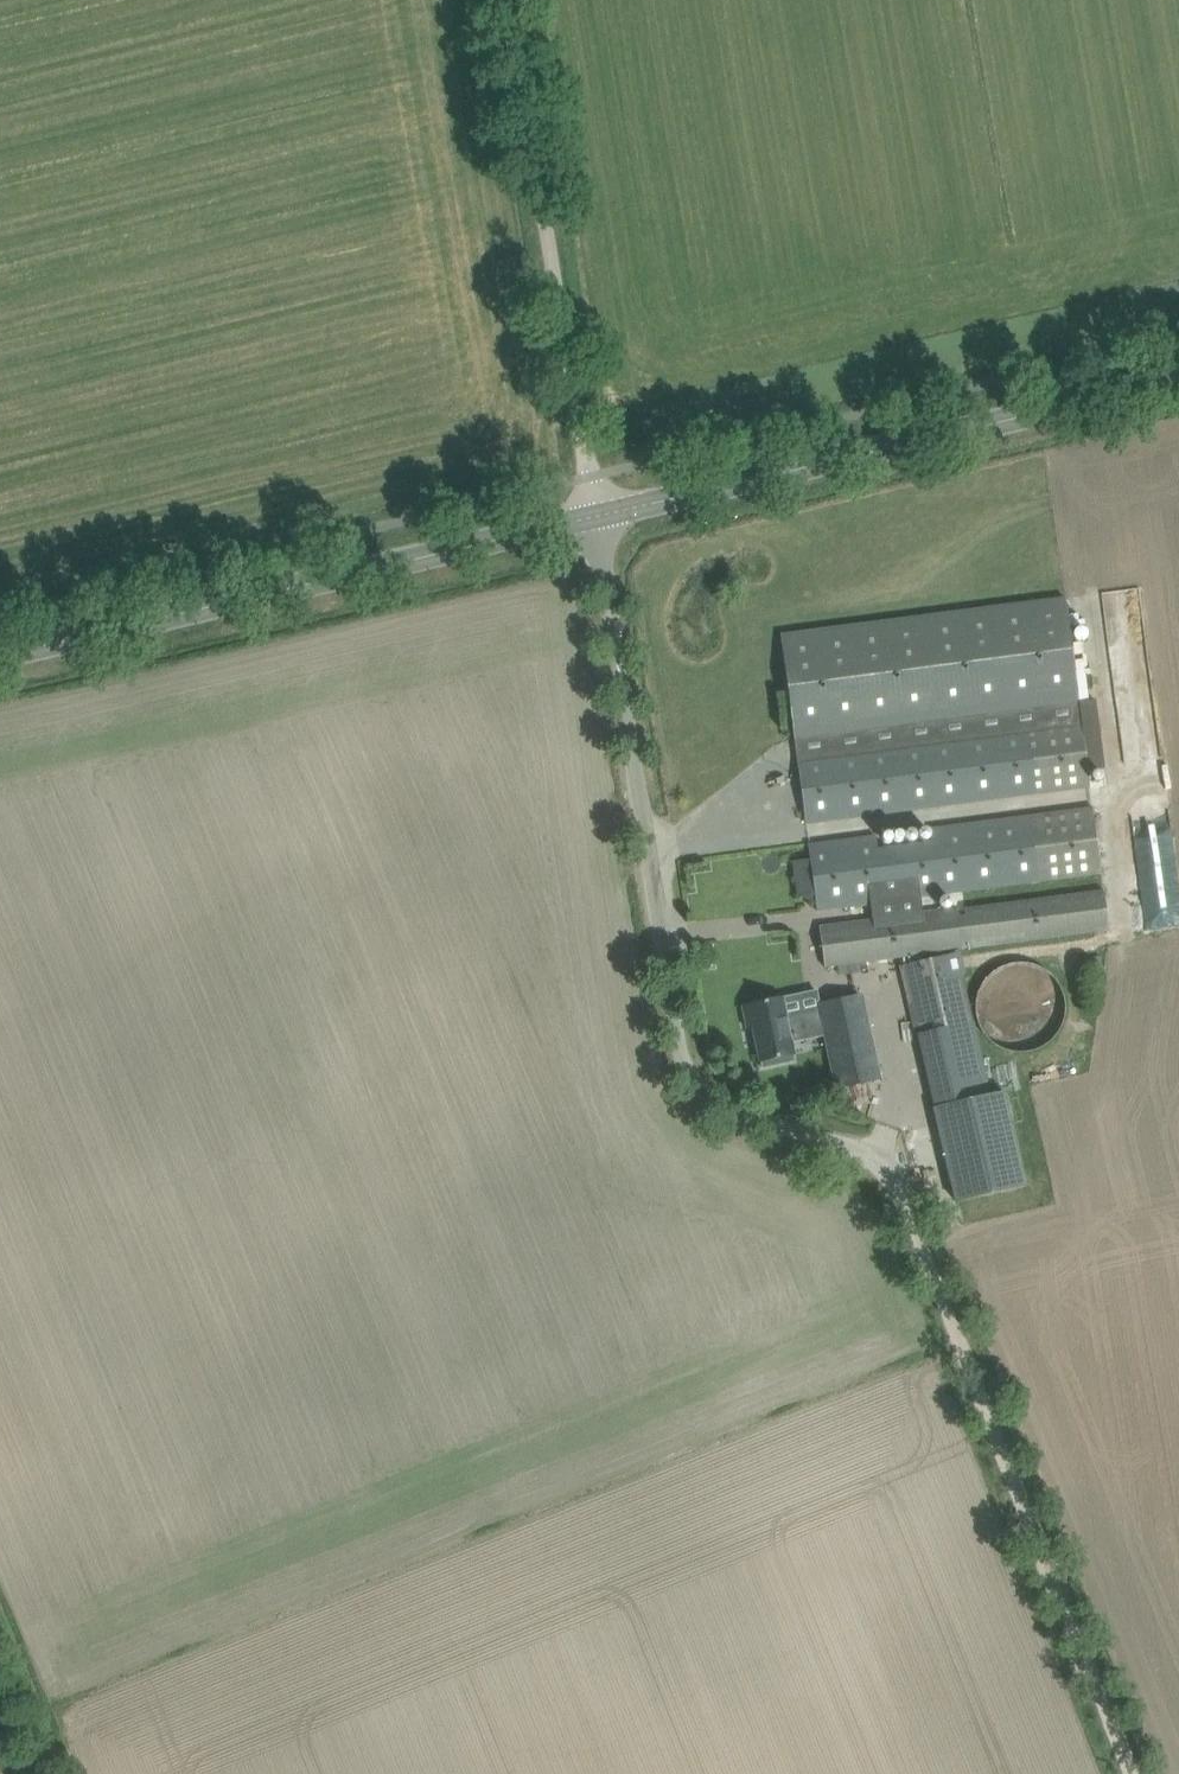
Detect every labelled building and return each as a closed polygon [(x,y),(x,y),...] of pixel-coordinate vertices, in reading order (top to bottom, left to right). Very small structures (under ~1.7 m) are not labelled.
[(1090,786),(1088,770),(1105,768),(1096,699),(1089,700),(1082,644),(1089,642),(1087,625),(1070,627),(1066,597),(781,635),(806,823),(1090,786)] [(833,841),(809,844),(818,909),(871,902),(873,919),(820,926),(825,966),(848,963),(1109,928),(1104,888),(923,912),(921,895),(1102,872),(1093,805),(1031,814),(931,827),(933,842),(878,849),(876,835),(833,841)] [(902,966),(918,1034),(930,1085),(936,1108),(957,1202),(1026,1186),(1004,1091),(991,1094),(974,1021),(958,952),(902,966)] [(976,1004),(976,1007),(976,1011),(977,1015),(977,1019),(979,1023),(980,1026),(982,1030),(984,1033),(987,1036),(989,1039),(992,1042),(995,1044),(999,1046),(1002,1048),(1006,1049),(1010,1051),(1013,1051),(1017,1052),(1021,1052),(1025,1052),(1029,1051),(1033,1050),(1037,1049),(1040,1047),(1044,1045),(1047,1043),(1050,1041),(1053,1038),(1055,1035),(1058,1032),(1060,1028),(1061,1025),(1063,1021),(1064,1017),(1064,1013),(1065,1010),(1065,1006),(1065,1002),(1064,998),(1063,994),(1062,991),(1060,987),(1058,984),(1056,981),(1054,978),(1051,975),(1048,972),(1045,970),(1042,968),(1038,967),(1035,965),(1031,964),(1027,963),(1023,963),(1020,963),(1016,963),(1012,964),(1008,965),(1005,966),(1001,967),(998,969),(994,971),(991,974),(989,976),(986,979),(984,982),(982,985),(980,989),(979,992),(977,996),(977,1000),(976,1004)] [(861,994),(830,1001),(820,1003),(821,1010),(787,1018),(783,997),(744,1006),(748,1028),(755,1026),(763,1067),(795,1060),(791,1042),(826,1034),(838,1087),(880,1078),(875,1055),(861,994)]
